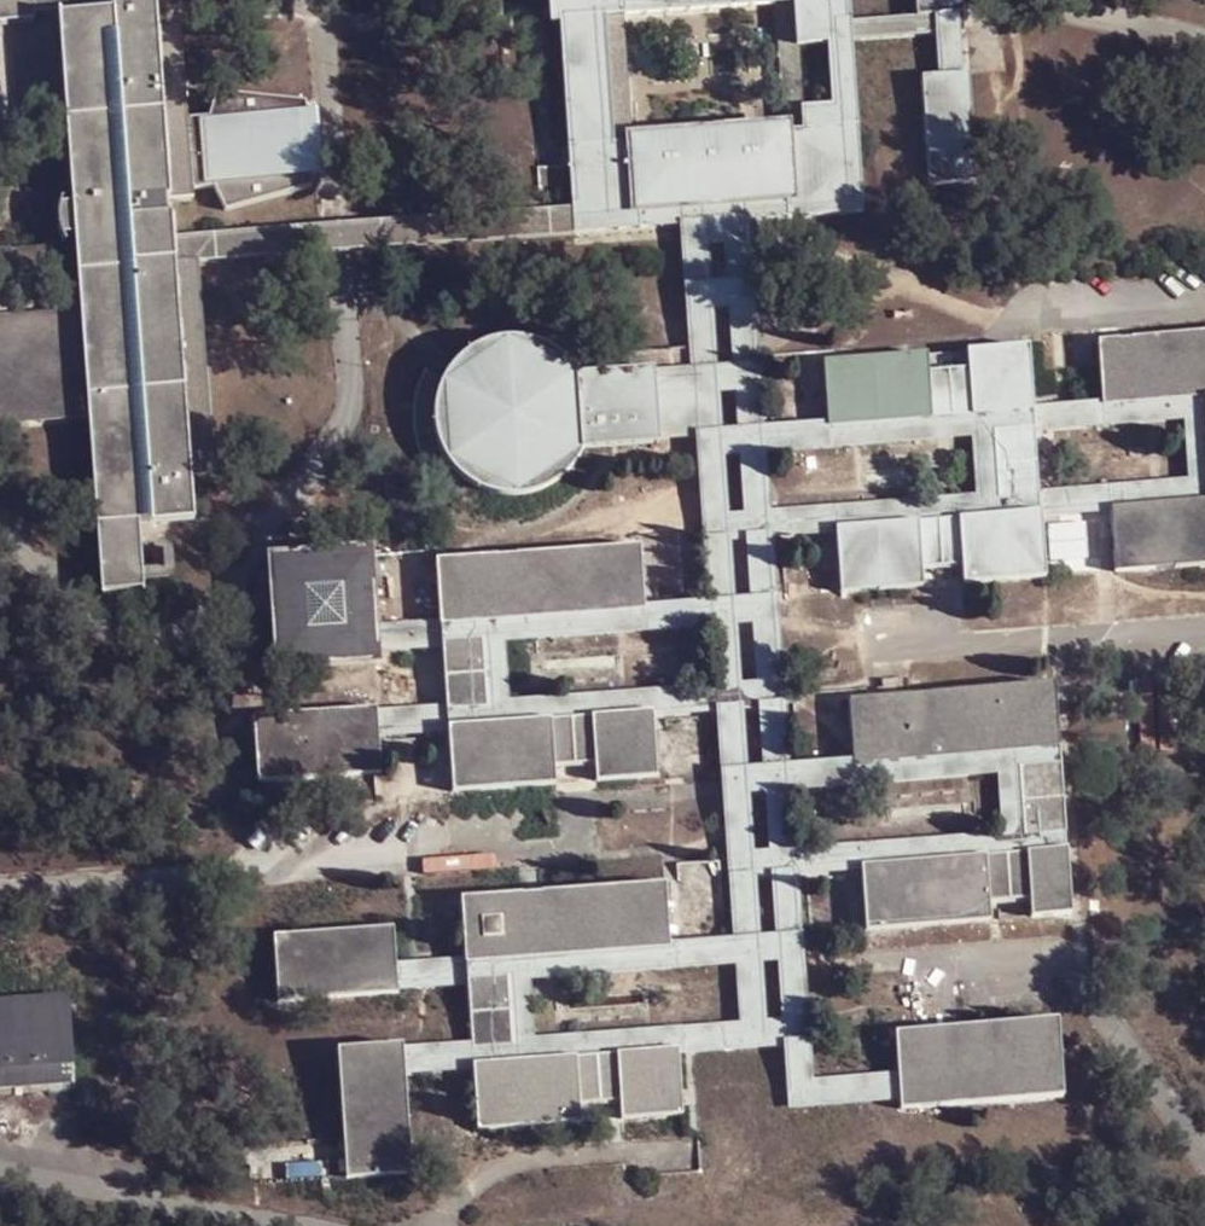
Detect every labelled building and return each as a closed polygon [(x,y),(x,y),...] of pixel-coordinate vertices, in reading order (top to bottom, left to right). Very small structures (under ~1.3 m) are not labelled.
[(0,12),(0,36),(34,34),(34,25),(75,22),(75,30),(101,29),(101,12),(100,7),(74,9),(73,0),(33,0),(34,9),(0,12)] [(34,9),(33,0),(0,0),(0,12),(34,9)] [(74,9),(100,7),(117,6),(157,538),(189,536),(186,494),(213,491),(197,276),(169,279),(168,268),(167,257),(166,239),(166,216),(193,214),(193,203),(214,203),(225,226),(312,202),(309,182),(319,181),(315,137),(306,138),(305,118),(215,108),(208,132),(187,134),(180,43),(151,45),(149,29),(146,0),(73,0),(74,9)] [(919,32),(841,37),(838,0),(556,0),(572,226),(573,237),(573,248),(680,239),(695,238),(738,235),(750,234),(853,227),(843,57),(937,50),(940,94),(922,94),(930,200),(976,197),(969,89),(965,89),(961,28),(964,28),(962,0),(917,0),(919,32)] [(117,6),(100,7),(101,12),(101,29),(75,30),(59,29),(73,206),(74,218),(60,219),(59,219),(59,220),(58,220),(58,221),(57,221),(56,222),(55,222),(54,223),(54,224),(53,224),(53,225),(53,226),(52,226),(52,227),(51,227),(51,228),(51,229),(50,230),(50,231),(50,232),(50,233),(50,234),(50,235),(50,236),(50,237),(49,237),(49,238),(50,238),(50,239),(51,240),(51,241),(51,242),(52,243),(53,244),(53,245),(54,245),(54,246),(55,246),(56,247),(57,248),(58,248),(58,249),(59,249),(60,250),(61,250),(62,250),(79,249),(102,247),(104,271),(114,393),(91,396),(110,609),(146,606),(141,539),(157,538),(117,6)] [(795,21),(779,22),(787,143),(803,141),(802,124),(797,59),(795,21)] [(618,31),(605,32),(613,155),(626,154),(618,31)] [(168,268),(169,279),(197,276),(573,248),(573,237),(572,226),(167,257),(168,268)] [(695,238),(680,239),(710,261),(725,259),(750,234),(738,235),(695,238)] [(764,445),(750,234),(725,259),(740,449),(764,445)] [(680,239),(691,383),(697,451),(724,449),(710,261),(680,239)] [(102,247),(79,249),(80,265),(81,273),(83,293),(91,396),(114,393),(104,271),(102,247)] [(83,293),(81,273),(80,265),(0,270),(0,298),(83,293)] [(0,339),(0,443),(70,438),(67,331),(0,339)] [(1033,338),(1035,389),(1053,389),(1050,337),(1033,338)] [(1096,355),(1101,418),(1101,420),(1204,414),(1204,417),(1204,348),(1096,355)] [(649,383),(579,387),(571,377),(555,365),(536,357),(524,354),(504,353),(484,357),(476,360),(461,370),(450,383),(445,392),(437,413),(435,434),(435,444),(440,464),(449,482),(455,488),(468,498),(484,503),(496,505),(518,504),(540,498),(551,493),(569,480),(584,464),(620,461),(655,460),(655,455),(652,419),(650,387),(649,383)] [(825,374),(828,439),(1034,425),(1035,423),(1030,360),(825,374)] [(697,451),(691,383),(650,387),(652,419),(655,455),(697,451)] [(1185,433),(1204,414),(1101,420),(1101,418),(1035,423),(1034,425),(828,439),(764,445),(767,468),(974,451),(975,446),(994,445),(1035,442),(1035,445),(1185,433)] [(1204,414),(1185,433),(1190,496),(1204,508),(1204,417),(1204,414)] [(999,511),(1041,508),(1035,445),(1035,442),(994,445),(999,511)] [(764,445),(740,449),(742,475),(745,527),(748,554),(752,613),(755,641),(758,697),(762,724),(765,782),(768,810),(771,867),(774,892),(779,954),(780,980),(785,1039),(787,1066),(791,1121),(816,1102),(800,891),(799,865),(793,806),(792,780),(773,551),(770,527),(767,468),(764,445)] [(999,511),(994,445),(975,446),(974,451),(980,508),(980,512),(999,511)] [(734,956),(736,983),(740,1044),(769,1041),(765,982),(763,955),(758,893),(757,869),(752,811),(750,784),(746,726),(744,699),(740,642),(737,614),(731,555),(730,529),(726,476),(724,449),(697,451),(709,617),(711,643),(712,661),(715,702),(718,726),(734,956)] [(740,449),(724,449),(726,476),(742,475),(740,449)] [(1190,496),(1041,508),(999,511),(980,512),(980,508),(770,527),(773,551),(837,547),(837,541),(1042,526),(1043,530),(1111,524),(1112,521),(1204,514),(1204,508),(1190,496)] [(1112,521),(1111,524),(1116,586),(1204,580),(1204,514),(1112,521)] [(1042,526),(837,541),(837,547),(838,564),(842,607),(924,602),(923,586),(963,583),(964,599),(1047,592),(1043,530),(1042,526)] [(730,529),(731,555),(748,554),(745,527),(730,529)] [(640,563),(434,578),(439,640),(440,643),(645,627),(645,621),(640,563)] [(273,583),(280,683),(373,676),(373,671),(372,657),(371,647),(366,575),(273,583)] [(737,614),(740,642),(746,642),(755,641),(752,613),(737,614)] [(711,643),(709,617),(645,621),(645,627),(440,643),(439,640),(371,647),(372,657),(373,671),(441,665),(441,660),(482,657),(503,656),(503,660),(711,643)] [(503,660),(503,656),(482,657),(486,726),(507,723),(507,717),(503,660)] [(744,699),(746,726),(762,724),(758,697),(744,699)] [(849,714),(854,775),(855,780),(1059,764),(1055,698),(849,714)] [(718,726),(715,702),(507,717),(507,723),(486,726),(438,729),(376,732),(377,742),(379,753),(447,748),(446,741),(651,726),(652,732),(718,726)] [(652,732),(651,726),(446,741),(447,748),(452,809),(554,799),(553,782),(593,779),(594,797),(657,791),(652,732)] [(254,737),(258,802),(381,793),(379,753),(377,742),(376,732),(376,728),(254,737)] [(792,780),(793,806),(999,790),(999,786),(1021,784),(1060,780),(1060,771),(1059,764),(855,780),(854,775),(792,780)] [(1060,780),(1021,784),(1026,852),(1066,849),(1060,780)] [(750,784),(752,811),(768,810),(765,782),(750,784)] [(1021,784),(999,786),(999,790),(1004,851),(1004,855),(1026,852),(1021,784)] [(799,865),(800,891),(863,887),(863,884),(1067,865),(1066,858),(1066,849),(1026,852),(1004,855),(1004,851),(799,865)] [(1072,930),(1067,865),(863,884),(863,887),(867,945),(992,936),(992,918),(1032,916),(1033,933),(1072,930)] [(757,869),(758,893),(774,892),(771,867),(757,869)] [(460,917),(464,983),(670,968),(669,962),(665,901),(460,917)] [(273,958),(278,1022),(398,1014),(397,996),(393,949),(273,958)] [(763,955),(765,982),(780,980),(779,954),(763,955)] [(736,983),(734,956),(669,962),(670,968),(464,983),(465,992),(466,999),(507,996),(528,994),(529,1000),(736,983)] [(507,996),(512,1063),(533,1062),(533,1058),(529,1000),(528,994),(507,996)] [(507,996),(466,999),(471,1061),(471,1065),(512,1063),(507,996)] [(0,1017),(0,1110),(74,1104),(66,1012),(0,1017)] [(1057,1034),(895,1047),(899,1095),(900,1106),(900,1114),(901,1123),(1063,1111),(1057,1034)] [(787,1066),(785,1039),(769,1041),(740,1044),(533,1058),(533,1062),(512,1063),(471,1065),(471,1061),(402,1066),(403,1077),(405,1091),(473,1085),(473,1082),(678,1068),(677,1074),(787,1066)] [(347,1193),(412,1188),(405,1091),(403,1077),(402,1066),(402,1065),(337,1071),(347,1193)] [(473,1085),(478,1148),(582,1141),(580,1122),(618,1119),(620,1137),(682,1133),(677,1074),(678,1068),(473,1082),(473,1085)] [(816,1102),(791,1121),(900,1114),(900,1106),(899,1095),(816,1102)]
